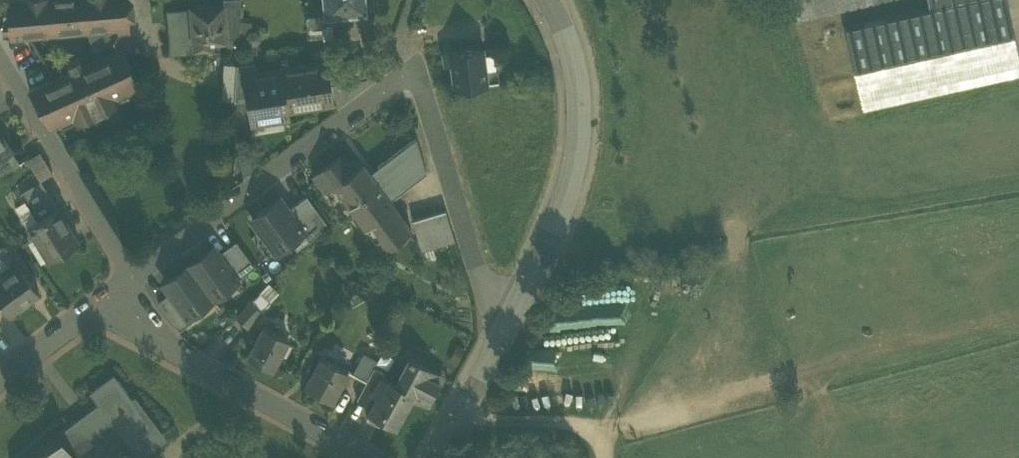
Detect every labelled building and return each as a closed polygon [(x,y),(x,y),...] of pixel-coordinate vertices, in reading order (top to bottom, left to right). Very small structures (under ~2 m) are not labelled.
[(67,27),(66,0),(7,0),(10,32),(67,27)] [(82,25),(79,0),(66,0),(67,27),(82,25)] [(86,25),(97,58),(122,46),(123,47),(126,46),(116,23),(130,21),(128,0),(79,0),(82,25),(86,25)] [(168,9),(171,50),(196,49),(196,43),(211,43),(211,48),(228,47),(227,37),(224,0),(223,0),(191,3),(191,7),(168,9)] [(227,37),(239,36),(242,0),(223,0),(224,0),(227,37)] [(308,20),(308,22),(333,19),(337,19),(336,8),(365,6),(364,0),(306,0),(308,20)] [(1008,0),(939,0),(930,2),(846,22),(846,24),(865,102),(1018,65),(1018,48),(1008,0)] [(306,20),(308,38),(335,36),(333,19),(308,22),(308,20),(306,20)] [(249,53),(258,52),(257,42),(260,38),(260,33),(256,30),(251,30),(248,34),(249,53)] [(451,61),(454,87),(491,82),(486,42),(443,48),(445,62),(451,61)] [(29,88),(50,122),(87,106),(90,113),(115,102),(117,97),(115,93),(138,83),(123,47),(122,46),(97,58),(83,64),(81,60),(78,59),(72,62),(68,64),(70,70),(29,88)] [(345,82),(345,81),(340,58),(338,47),(315,51),(317,63),(324,62),(326,79),(327,79),(330,81),(331,84),(345,82)] [(255,61),(237,64),(235,100),(251,97),(250,91),(250,74),(257,72),(255,61)] [(317,63),(281,69),(288,107),(330,101),(328,91),(332,87),(331,84),(330,81),(327,79),(326,79),(324,62),(317,63)] [(221,99),(235,100),(237,64),(223,63),(221,99)] [(289,114),(288,107),(281,69),(257,72),(250,74),(250,91),(251,97),(253,110),(250,110),(251,120),(289,114)] [(908,119),(926,198),(1018,177),(1018,95),(908,119)] [(12,151),(0,132),(0,159),(12,151)] [(377,182),(377,183),(390,200),(427,172),(424,167),(425,166),(416,137),(378,166),(386,176),(377,182)] [(40,150),(28,157),(41,179),(53,172),(40,150)] [(20,161),(12,151),(0,159),(0,175),(20,161)] [(326,190),(335,183),(353,169),(341,153),(314,173),(326,190)] [(362,163),(353,169),(335,183),(350,203),(377,183),(377,182),(369,172),(362,163)] [(378,166),(369,172),(377,182),(386,176),(378,166)] [(24,198),(37,219),(58,207),(41,179),(20,192),(24,198)] [(412,229),(390,200),(377,183),(350,203),(384,249),(412,229)] [(303,231),(310,241),(328,223),(307,195),(288,209),(304,230),(303,231)] [(15,204),(28,225),(37,219),(24,198),(15,204)] [(252,218),(276,250),(290,240),(303,231),(304,230),(288,209),(280,198),(252,218)] [(35,237),(49,259),(79,240),(59,206),(58,207),(37,219),(28,225),(35,237)] [(413,219),(422,250),(455,240),(446,209),(413,219)] [(303,231),(290,240),(297,250),(310,241),(303,231)] [(41,263),(49,259),(35,237),(28,241),(41,263)] [(218,253),(237,279),(256,266),(236,240),(218,253)] [(213,247),(189,265),(213,297),(237,279),(218,253),(213,247)] [(7,316),(38,293),(18,265),(0,278),(0,306),(7,316)] [(190,314),(213,297),(189,265),(165,283),(171,291),(189,315),(190,314)] [(270,282),(260,292),(271,301),(280,292),(270,282)] [(158,301),(180,330),(194,320),(190,314),(189,315),(171,291),(158,301)] [(260,292),(252,301),(262,310),(271,301),(260,292)] [(237,317),(247,326),(262,310),(252,301),(237,317)] [(617,321),(546,326),(547,348),(530,349),(531,374),(520,375),(521,389),(598,384),(597,364),(606,364),(605,345),(619,344),(617,321)] [(248,355),(273,368),(289,338),(264,325),(248,355)] [(353,373),(366,380),(377,359),(364,352),(353,373)] [(305,385),(332,400),(349,370),(321,355),(305,385)] [(410,356),(396,384),(413,393),(413,395),(428,403),(443,375),(414,360),(414,359),(410,356)] [(361,391),(372,397),(374,393),(373,392),(382,377),(383,376),(385,372),(374,366),(361,391)] [(98,403),(114,425),(139,457),(140,457),(164,440),(163,439),(162,432),(156,429),(155,421),(148,419),(147,411),(141,408),(140,401),(133,398),(114,373),(89,391),(98,403)] [(396,424),(413,395),(413,393),(396,384),(383,376),(382,377),(373,392),(374,393),(378,395),(372,406),(367,415),(380,422),(383,417),(396,424)] [(357,397),(372,406),(378,395),(374,393),(372,397),(361,391),(357,397)] [(74,455),(114,425),(98,403),(58,433),(74,455)] [(74,455),(58,433),(54,428),(55,427),(54,426),(18,457),(76,457),(74,455)] [(550,432),(526,432),(526,457),(550,457),(550,432)]
